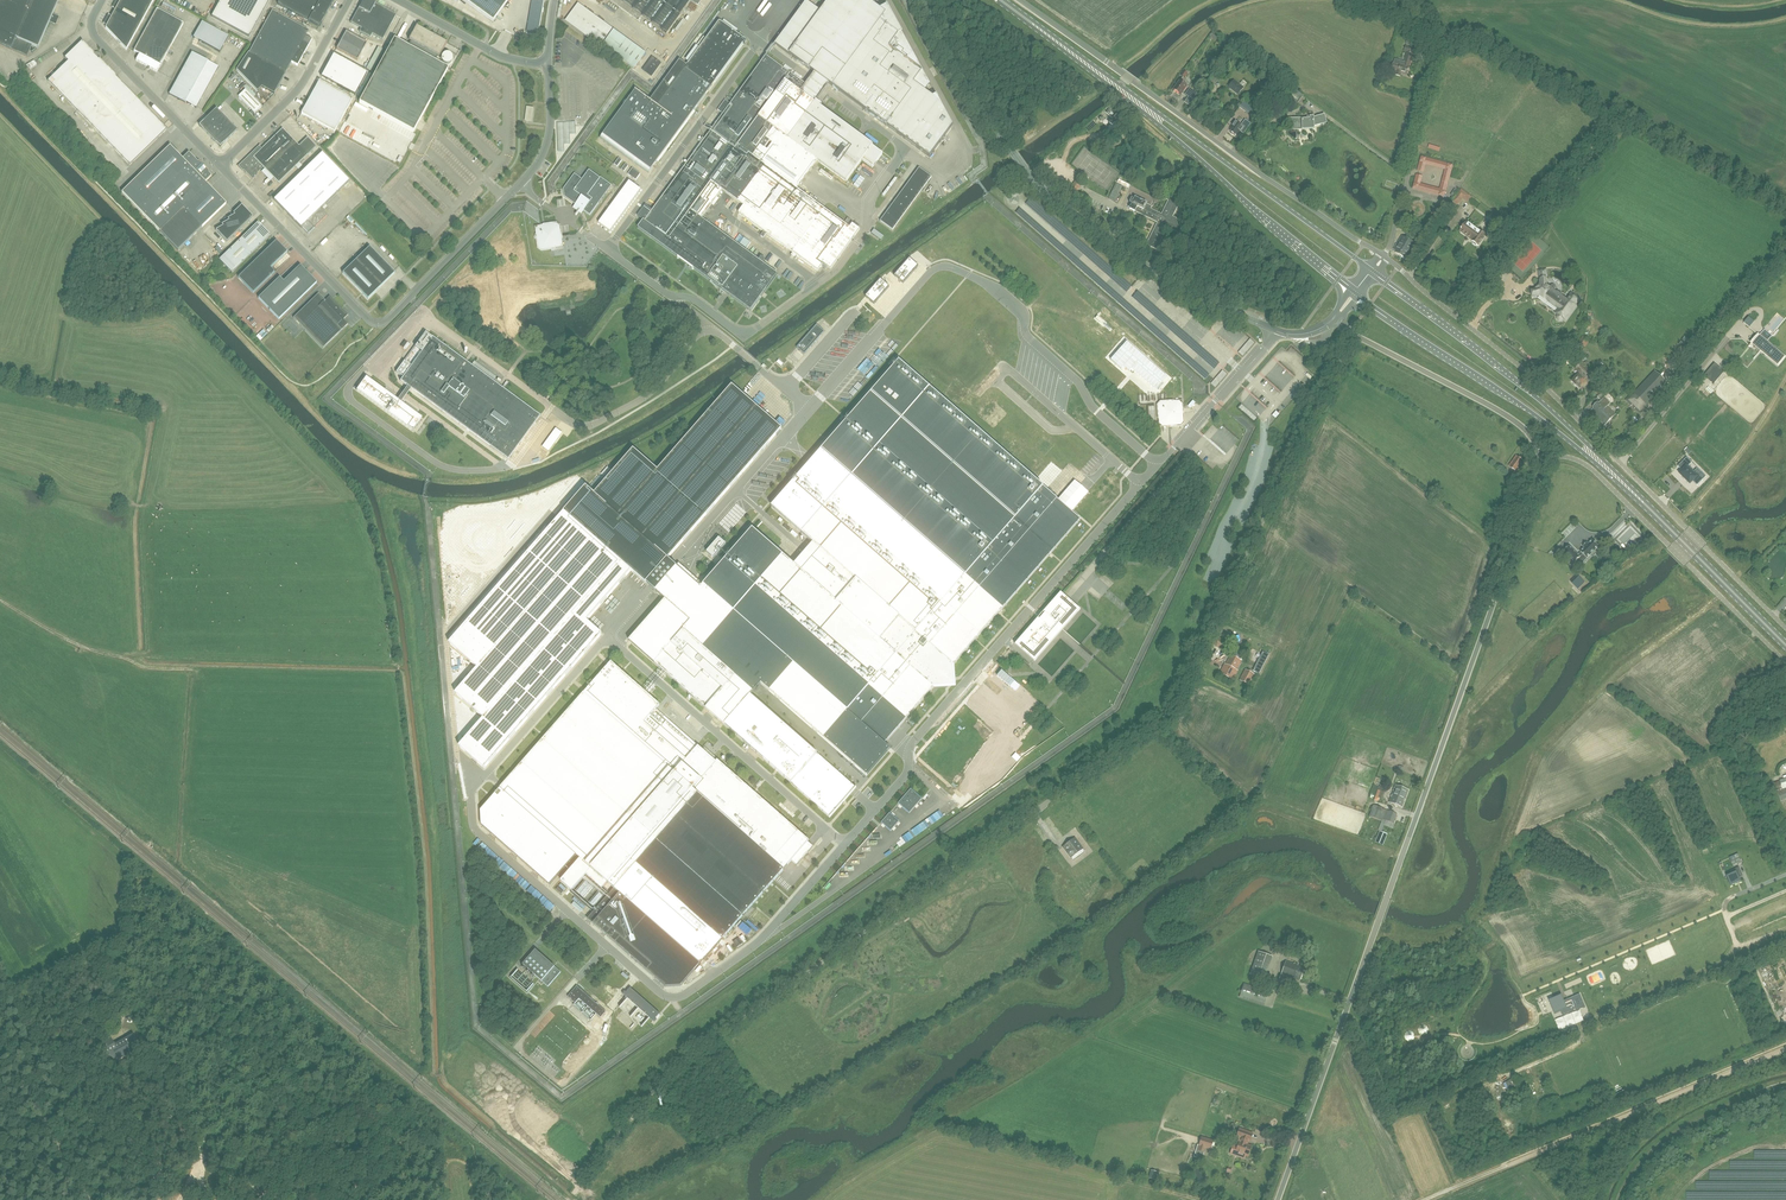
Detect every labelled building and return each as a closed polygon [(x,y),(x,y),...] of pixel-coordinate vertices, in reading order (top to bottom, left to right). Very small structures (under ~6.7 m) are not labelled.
[(27,57),(32,46),(38,48),(50,21),(55,23),(58,17),(52,15),(59,0),(0,0),(0,45),(27,57)] [(146,13),(122,0),(117,0),(113,7),(113,8),(116,9),(112,16),(137,30),(146,13)] [(146,13),(154,0),(122,0),(146,13)] [(211,17),(249,37),(270,0),(221,0),(211,17)] [(277,4),(319,27),(334,0),(279,0),(277,4)] [(380,6),(381,6),(369,0),(369,1),(368,0),(367,0),(365,0),(364,1),(363,2),(362,3),(362,2),(356,13),(351,23),(361,29),(359,32),(370,38),(372,35),(382,40),(396,15),(380,6)] [(492,22),(503,30),(525,0),(463,0),(492,22)] [(666,35),(678,18),(691,1),(698,6),(703,0),(610,0),(609,1),(619,8),(638,22),(642,17),(666,35)] [(820,12),(807,2),(808,1),(807,0),(774,45),(775,46),(776,45),(930,157),(953,126),(936,95),(933,97),(913,83),(922,71),(918,69),(920,67),(921,69),(921,68),(887,6),(880,9),(874,5),(877,0),(829,0),(820,12)] [(603,41),(612,29),(578,3),(565,21),(572,26),(599,46),(603,41)] [(754,23),(763,11),(757,8),(749,20),(754,23)] [(134,51),(139,54),(136,60),(157,72),(183,23),(157,9),(134,51)] [(248,52),(236,70),(257,92),(261,87),(262,87),(274,94),(286,73),(291,62),(297,66),(309,45),(311,42),(305,38),(309,31),(292,22),(272,11),(253,46),(249,53),(248,52)] [(104,24),(107,25),(105,28),(126,50),(137,30),(112,16),(109,14),(109,15),(104,24),(104,23),(104,24)] [(193,38),(194,38),(220,52),(228,36),(202,22),(193,38)] [(649,172),(653,166),(660,157),(659,156),(664,150),(665,150),(712,85),(710,84),(712,82),(713,82),(714,82),(715,82),(716,81),(746,40),(721,22),(720,22),(719,22),(718,23),(688,65),(687,64),(686,66),(680,61),(651,101),(635,90),(636,91),(602,137),(649,172)] [(439,57),(447,43),(446,42),(446,43),(417,27),(417,26),(416,26),(409,40),(410,40),(411,41),(407,47),(394,39),(359,103),(413,133),(448,69),(434,62),(438,56),(439,56),(439,57)] [(625,38),(614,30),(602,45),(613,53),(625,38)] [(367,43),(346,31),(336,49),(357,60),(367,43)] [(1445,34),(1441,37),(1445,44),(1450,41),(1445,34)] [(68,62),(48,81),(130,165),(167,130),(116,77),(117,77),(100,59),(99,60),(94,55),(95,54),(82,41),(65,58),(68,62)] [(1408,72),(1415,48),(1406,45),(1404,51),(1407,52),(1404,63),(1401,62),(1400,64),(1394,62),(1392,68),(1398,69),(1397,74),(1402,75),(1403,71),(1408,72)] [(169,95),(185,103),(186,102),(196,108),(218,67),(192,52),(169,95)] [(445,52),(441,61),(450,65),(455,56),(445,52)] [(321,77),(341,88),(355,95),(367,73),(333,54),(324,72),(321,77)] [(761,63),(705,139),(653,211),(645,205),(638,216),(643,220),(638,228),(760,317),(769,304),(776,309),(793,286),(763,263),(765,260),(761,257),(759,261),(701,218),(722,190),(744,206),(738,213),(764,231),(761,236),(763,238),(767,233),(793,253),(791,255),(795,258),(796,255),(818,271),(823,264),(831,269),(860,229),(850,223),(848,225),(850,227),(850,228),(796,188),(817,160),(846,181),(862,160),(873,167),(883,153),(872,146),(873,145),(820,106),(821,105),(822,106),(822,105),(815,100),(815,101),(815,102),(815,103),(800,92),(805,85),(767,57),(767,56),(766,56),(760,63),(761,63)] [(933,73),(937,70),(931,58),(927,60),(933,73)] [(644,72),(651,76),(660,63),(653,59),(644,72)] [(37,64),(34,60),(26,65),(30,70),(37,65),(37,64)] [(334,132),(353,99),(319,80),(301,114),(334,132)] [(1181,94),(1187,86),(1180,81),(1174,89),(1174,90),(1179,94),(1180,94),(1181,94)] [(1243,88),(1245,85),(1241,82),(1239,85),(1233,81),(1230,85),(1228,84),(1226,86),(1228,87),(1237,95),(1243,88)] [(1295,105),(1302,96),(1290,87),(1283,96),(1295,105)] [(245,89),(238,96),(255,113),(262,106),(245,89)] [(729,103),(725,100),(718,110),(722,113),(729,103)] [(1244,100),(1238,107),(1254,119),(1259,111),(1244,100)] [(527,107),(525,121),(532,122),(534,108),(527,107)] [(216,109),(199,125),(220,147),(237,130),(216,109)] [(1121,119),(1121,117),(1120,117),(1119,118),(1109,109),(1106,113),(1113,119),(1109,123),(1113,126),(1119,119),(1119,120),(1120,120),(1120,119),(1121,119)] [(1314,125),(1326,122),(1324,115),(1314,118),(1314,116),(1308,117),(1308,118),(1290,119),(1290,128),(1314,128),(1314,125)] [(1251,124),(1245,120),(1241,125),(1235,121),(1229,128),(1232,130),(1230,131),(1231,132),(1231,133),(1232,134),(1234,134),(1235,134),(1237,135),(1240,131),(1243,134),(1251,124)] [(564,151),(564,143),(570,143),(570,134),(576,133),(575,122),(557,123),(558,151),(564,151)] [(253,151),(238,166),(243,171),(244,170),(247,173),(252,179),(253,180),(256,176),(258,174),(257,173),(263,168),(265,169),(274,179),(278,183),(295,167),(299,163),(308,155),(316,147),(307,137),(299,146),(296,143),(282,129),(280,131),(262,149),(259,146),(253,151)] [(879,139),(876,143),(880,147),(884,143),(879,139)] [(170,146),(122,192),(159,231),(178,250),(202,227),(219,211),(226,204),(210,187),(206,183),(205,182),(211,176),(209,174),(208,172),(205,170),(206,169),(201,164),(201,165),(199,163),(189,153),(182,159),(182,158),(181,157),(170,146)] [(320,209),(349,181),(322,153),(274,200),(301,228),(302,227),(308,234),(314,229),(327,216),(320,209)] [(1453,165),(1422,156),(1418,170),(1423,171),(1426,162),(1447,168),(1445,177),(1450,178),(1453,165)] [(640,174),(633,168),(628,174),(636,180),(640,174)] [(881,219),(880,221),(893,230),(895,226),(929,181),(931,177),(919,168),(918,169),(882,219),(881,219)] [(590,215),(611,186),(612,185),(601,177),(600,178),(589,170),(582,179),(574,174),(563,189),(564,197),(576,205),(575,207),(579,210),(575,215),(576,215),(580,211),(581,212),(583,210),(590,215)] [(1422,175),(1417,174),(1413,187),(1445,196),(1449,182),(1444,181),(1441,190),(1420,184),(1422,175)] [(1074,196),(1082,184),(1076,180),(1067,191),(1074,196)] [(270,186),(270,184),(264,181),(260,190),(269,194),(273,187),(270,186)] [(1116,184),(1108,198),(1114,201),(1122,186),(1116,184)] [(1457,195),(1453,200),(1459,204),(1463,198),(1467,200),(1471,195),(1464,190),(1460,196),(1457,195)] [(1135,198),(1134,199),(1131,198),(1130,203),(1132,204),(1130,209),(1157,223),(1146,245),(1150,247),(1152,248),(1156,250),(1167,227),(1179,233),(1180,230),(1184,222),(1191,208),(1187,207),(1188,205),(1181,202),(1181,201),(1177,199),(1178,198),(1174,196),(1175,195),(1171,193),(1167,200),(1168,200),(1161,214),(1151,209),(1145,206),(1147,204),(1135,198)] [(234,215),(235,215),(244,225),(253,217),(242,205),(233,213),(234,215)] [(229,220),(239,230),(244,225),(235,215),(234,215),(227,219),(229,220)] [(223,226),(233,236),(239,230),(229,220),(222,225),(221,225),(223,226)] [(1478,246),(1486,235),(1480,230),(1480,231),(1467,221),(1460,230),(1473,240),(1472,241),(1473,242),(1473,243),(1476,245),(1477,245),(1478,246)] [(232,273),(271,235),(258,222),(219,260),(232,273)] [(561,239),(559,226),(558,226),(557,226),(557,225),(556,225),(556,224),(543,226),(542,225),(538,226),(538,229),(535,229),(536,234),(537,234),(539,247),(542,250),(555,248),(556,248),(563,247),(562,240),(561,239)] [(223,226),(216,230),(217,232),(227,242),(233,236),(223,226)] [(505,235),(517,247),(526,238),(515,226),(505,235)] [(871,233),(878,238),(879,239),(881,240),(883,237),(874,230),(871,233)] [(1401,255),(1410,240),(1402,235),(1394,249),(1396,251),(1395,252),(1401,255)] [(740,242),(748,247),(752,242),(743,236),(740,242)] [(1410,240),(1401,255),(1406,258),(1407,257),(1409,258),(1418,245),(1410,240)] [(276,241),(238,277),(253,293),(274,272),(270,268),(271,267),(287,252),(276,241)] [(368,299),(395,273),(369,247),(342,273),(368,299)] [(759,255),(762,250),(759,248),(759,249),(755,247),(752,251),(759,255)] [(894,275),(894,276),(900,280),(901,282),(903,283),(918,266),(909,258),(894,275)] [(279,277),(258,298),(279,319),(317,282),(300,265),(283,282),(279,277)] [(1500,285),(1508,276),(1501,270),(1493,279),(1500,285)] [(1576,306),(1575,305),(1579,299),(1571,293),(1567,299),(1554,290),(1555,289),(1551,286),(1550,287),(1547,285),(1546,276),(1547,276),(1546,270),(1539,271),(1540,277),(1541,283),(1536,289),(1536,290),(1532,290),(1533,296),(1540,295),(1548,301),(1559,308),(1556,312),(1559,314),(1557,316),(1557,319),(1560,320),(1562,320),(1563,318),(1566,319),(1576,306)] [(582,287),(581,276),(578,277),(578,280),(563,282),(563,279),(557,279),(559,290),(582,287)] [(865,296),(874,304),(889,287),(887,285),(886,284),(880,279),(865,296)] [(1219,365),(1137,292),(1132,299),(1214,371),(1219,365)] [(323,348),(348,324),(343,319),(348,315),(330,296),(325,300),(318,293),(293,318),(323,348)] [(262,323),(267,328),(271,324),(266,319),(262,323)] [(1742,324),(1715,357),(1719,361),(1723,356),(1730,362),(1738,354),(1740,356),(1756,336),(1742,324)] [(817,325),(797,348),(804,354),(824,332),(817,325)] [(848,329),(847,334),(856,337),(857,332),(848,329)] [(1760,336),(1753,345),(1760,351),(1767,357),(1776,365),(1778,366),(1785,357),(1784,356),(1777,350),(1768,342),(1772,337),(1765,330),(1760,336)] [(399,369),(396,372),(403,377),(400,381),(407,386),(408,386),(411,389),(418,394),(421,396),(442,411),(466,429),(469,431),(493,449),(498,452),(502,455),(507,459),(508,459),(508,460),(539,416),(535,413),(532,411),(504,390),(465,361),(442,345),(440,343),(432,338),(425,333),(415,347),(411,351),(410,353),(406,358),(404,361),(399,369)] [(1573,354),(1580,357),(1589,341),(1582,337),(1573,354)] [(1243,356),(1255,343),(1250,339),(1238,352),(1243,356)] [(1121,369),(1123,367),(1129,372),(1131,369),(1155,390),(1167,377),(1126,341),(1110,360),(1121,369)] [(894,361),(792,483),(771,507),(813,543),(794,565),(752,528),(703,585),(679,564),(676,566),(675,567),(676,567),(668,576),(667,575),(667,576),(667,577),(664,581),(663,580),(663,581),(656,590),(655,589),(654,590),(665,599),(629,640),(829,816),(829,817),(830,817),(831,816),(831,815),(845,800),(845,799),(855,788),(856,787),(856,786),(855,787),(751,695),(761,684),(866,776),(890,748),(884,743),(934,687),(933,686),(939,680),(943,680),(943,675),(952,664),(952,665),(953,665),(1007,603),(1026,582),(1082,520),(894,361)] [(1760,381),(1768,373),(1756,361),(1748,369),(1760,381)] [(1588,369),(1589,367),(1590,366),(1590,365),(1588,363),(1587,363),(1585,363),(1584,365),(1581,362),(1576,368),(1579,372),(1574,378),(1573,377),(1571,379),(1572,379),(1571,380),(1578,387),(1586,378),(1589,380),(1594,375),(1588,369)] [(1714,363),(1704,375),(1714,384),(1713,383),(1723,371),(1724,372),(1724,371),(1714,363)] [(1600,374),(1598,377),(1601,379),(1602,379),(1608,384),(1612,378),(1605,372),(1606,370),(1601,366),(1599,369),(1602,372),(1600,374)] [(1223,370),(1214,379),(1211,383),(1215,387),(1227,374),(1223,370)] [(1631,395),(1627,400),(1632,405),(1633,404),(1636,407),(1635,408),(1640,413),(1645,408),(1644,408),(1667,384),(1655,372),(1632,396),(1631,395)] [(421,418),(397,400),(366,377),(357,390),(412,431),(421,418)] [(646,583),(654,590),(655,589),(656,590),(663,581),(663,580),(664,581),(667,577),(667,576),(667,575),(668,576),(676,567),(675,567),(676,566),(668,559),(781,429),(732,386),(658,471),(633,449),(594,494),(586,487),(564,512),(616,557),(631,571),(646,584),(646,583)] [(1611,403),(1605,397),(1591,411),(1605,425),(1616,414),(1608,407),(1611,403)] [(1182,422),(1183,422),(1182,409),(1183,408),(1183,403),(1180,403),(1180,400),(1175,401),(1174,402),(1161,402),(1159,405),(1159,418),(1159,419),(1159,427),(1167,426),(1168,425),(1181,425),(1180,423),(1181,423),(1181,422),(1182,422)] [(1254,422),(1257,418),(1242,404),(1239,408),(1254,422)] [(548,439),(547,441),(545,443),(544,445),(542,447),(549,451),(562,433),(556,428),(553,432),(552,434),(548,439)] [(1523,462),(1517,457),(1510,466),(1516,470),(1513,474),(1518,478),(1525,468),(1521,465),(1523,462)] [(1687,466),(1682,471),(1680,473),(1690,484),(1693,481),(1697,485),(1703,480),(1694,471),(1688,465),(1691,462),(1691,463),(1692,462),(1691,462),(1687,458),(1687,457),(1686,458),(1682,462),(1687,466)] [(604,477),(610,470),(607,467),(601,474),(604,477)] [(616,557),(564,512),(502,583),(449,643),(477,668),(455,694),(484,718),(459,747),(484,769),(554,689),(602,634),(587,621),(631,571),(616,557)] [(514,516),(498,533),(501,535),(503,533),(505,535),(509,531),(514,536),(518,532),(515,528),(524,519),(520,515),(517,519),(514,516)] [(1626,539),(1620,540),(1624,546),(1627,545),(1629,547),(1639,543),(1640,543),(1644,541),(1635,522),(1632,522),(1625,525),(1626,539)] [(716,556),(717,554),(726,544),(719,538),(707,552),(712,556),(713,558),(714,558),(716,556)] [(496,551),(500,546),(494,540),(489,545),(496,551)] [(1575,562),(1578,560),(1583,554),(1587,558),(1590,554),(1592,557),(1597,552),(1595,550),(1598,546),(1592,540),(1589,544),(1587,543),(1583,547),(1585,548),(1578,555),(1570,546),(1564,551),(1575,562)] [(1578,576),(1572,583),(1575,586),(1582,579),(1578,576)] [(1059,599),(1058,598),(1044,613),(1047,615),(1041,621),(1036,627),(1034,625),(1017,644),(1021,647),(1022,646),(1021,647),(1018,644),(1019,642),(1020,643),(1021,644),(1023,645),(1027,648),(1025,650),(1025,651),(1027,648),(1030,650),(1029,651),(1036,656),(1050,640),(1052,641),(1053,640),(1056,637),(1057,635),(1055,634),(1061,628),(1063,629),(1070,621),(1068,619),(1076,610),(1072,607),(1074,606),(1065,598),(1062,601),(1060,600),(1059,599)] [(1226,647),(1228,643),(1227,642),(1216,636),(1212,644),(1220,649),(1223,645),(1226,647)] [(1235,672),(1241,660),(1231,655),(1225,665),(1224,665),(1220,673),(1232,679),(1236,672),(1235,672)] [(480,810),(481,825),(550,885),(576,855),(580,858),(561,881),(572,891),(571,892),(593,912),(588,918),(629,955),(629,954),(634,958),(633,959),(642,966),(665,987),(681,986),(700,964),(743,915),(751,906),(791,860),(797,865),(813,846),(808,842),(809,840),(718,760),(717,760),(716,762),(703,750),(697,745),(656,709),(660,704),(611,662),(587,689),(584,693),(504,784),(500,787),(492,797),(480,810)] [(1254,674),(1245,669),(1239,680),(1249,685),(1254,674)] [(1782,788),(1780,782),(1772,784),(1774,791),(1782,788)] [(1382,802),(1386,788),(1379,785),(1374,799),(1382,802)] [(1389,802),(1402,807),(1408,790),(1395,785),(1389,802)] [(911,788),(898,803),(909,813),(922,798),(911,788)] [(1781,801),(1785,799),(1785,788),(1777,792),(1781,801)] [(1378,819),(1382,808),(1373,805),(1369,816),(1378,819)] [(1386,809),(1378,830),(1379,831),(1375,842),(1383,845),(1387,833),(1382,831),(1384,825),(1393,828),(1395,823),(1394,823),(1397,814),(1386,809)] [(934,815),(938,820),(944,816),(940,811),(934,815)] [(1067,833),(1077,826),(1067,811),(1057,818),(1067,833)] [(899,821),(889,812),(881,822),(891,831),(899,821)] [(1086,833),(1083,835),(1089,843),(1091,842),(1086,833)] [(1065,841),(1061,844),(1063,847),(1071,858),(1083,849),(1075,838),(1067,844),(1065,841)] [(1059,868),(1068,861),(1065,857),(1056,864),(1059,868)] [(1736,872),(1726,876),(1730,885),(1740,881),(1739,877),(1742,876),(1739,867),(1734,869),(1736,872)] [(573,929),(584,940),(589,935),(578,924),(573,929)] [(561,972),(536,950),(523,964),(548,987),(561,972)] [(1298,957),(1309,960),(1311,954),(1301,951),(1298,957)] [(1273,958),(1258,952),(1250,974),(1265,980),(1273,958)] [(1295,962),(1294,964),(1286,961),(1279,981),(1289,984),(1291,978),(1300,981),(1304,968),(1298,965),(1298,964),(1295,962)] [(520,969),(512,977),(528,992),(536,983),(520,969)] [(1244,984),(1239,997),(1264,1005),(1268,992),(1244,984)] [(601,1018),(606,1012),(577,986),(567,997),(575,1003),(579,999),(601,1018)] [(655,1022),(661,1015),(629,987),(623,994),(655,1022)] [(1562,995),(1549,1000),(1555,1014),(1561,1011),(1567,1008),(1570,1006),(1573,1012),(1585,1007),(1580,994),(1564,1001),(1562,995)] [(133,1039),(132,1036),(115,1045),(110,1037),(98,1044),(109,1064),(140,1047),(135,1038),(133,1039)] [(1251,1146),(1247,1145),(1248,1140),(1249,1141),(1252,1133),(1240,1129),(1237,1136),(1240,1137),(1241,1138),(1239,1142),(1238,1141),(1237,1146),(1233,1145),(1230,1153),(1235,1155),(1236,1152),(1245,1155),(1248,1156),(1249,1153),(1250,1153),(1251,1150),(1250,1149),(1251,1146)] [(1207,1149),(1209,1141),(1210,1140),(1201,1137),(1197,1149),(1206,1152),(1207,1149)]
